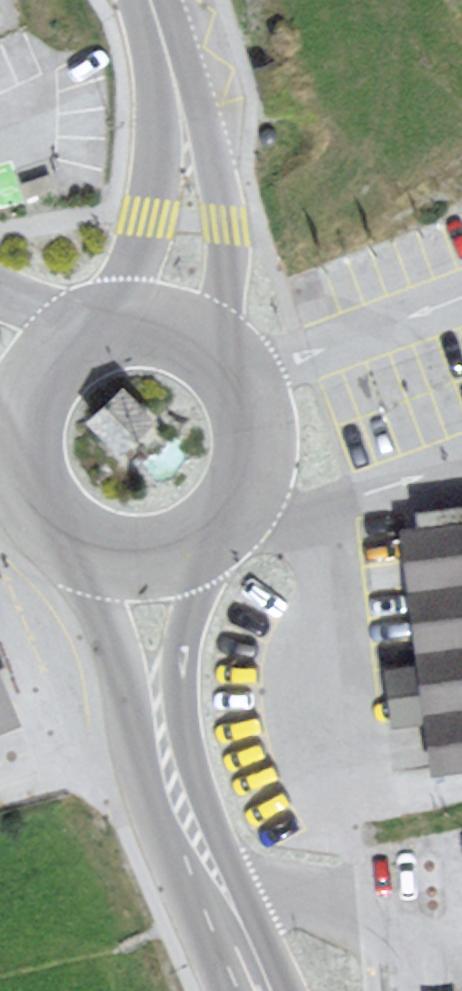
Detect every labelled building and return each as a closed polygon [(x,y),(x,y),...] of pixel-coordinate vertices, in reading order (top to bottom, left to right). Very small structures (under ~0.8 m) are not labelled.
[(384,522),(400,774),(461,770),(461,517),(384,522)] [(0,681),(0,722),(14,717),(0,681)]
